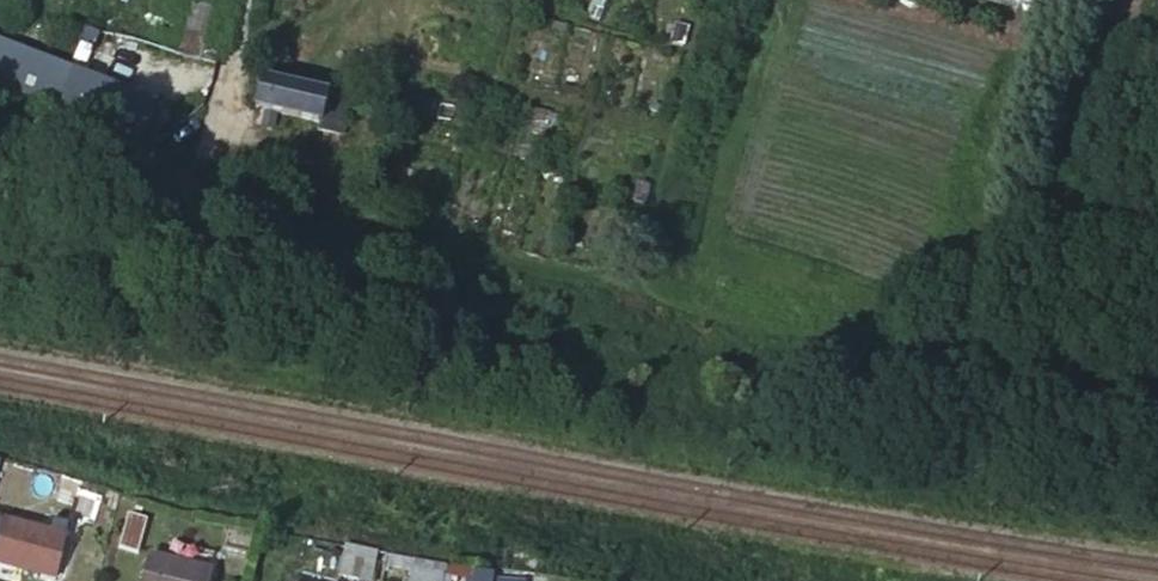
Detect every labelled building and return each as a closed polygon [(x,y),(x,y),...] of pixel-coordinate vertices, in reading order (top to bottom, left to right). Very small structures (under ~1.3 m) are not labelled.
[(1018,11),(1021,0),(980,0),(1018,11)] [(201,61),(218,8),(197,2),(179,54),(201,61)] [(684,46),(689,27),(676,23),(670,42),(684,46)] [(153,102),(0,42),(0,94),(60,117),(46,154),(120,184),(153,102)] [(274,113),(285,116),(313,122),(311,129),(342,136),(351,99),(277,83),(259,78),(252,109),(261,111),(274,113)] [(666,108),(654,104),(651,114),(664,118),(666,108)] [(272,126),(274,113),(261,111),(259,118),(258,124),(272,126)] [(391,182),(380,178),(376,193),(386,198),(391,182)] [(644,204),(649,185),(636,182),(630,200),(644,204)] [(153,507),(126,499),(122,515),(125,516),(145,520),(150,521),(153,507)] [(145,520),(125,516),(118,549),(137,554),(145,520)] [(47,532),(64,536),(67,523),(50,518),(47,532)] [(64,536),(47,532),(4,522),(0,540),(0,563),(55,576),(64,536)] [(211,572),(149,556),(143,580),(209,580),(211,572)] [(373,565),(342,558),(338,578),(355,580),(370,580),(373,565)] [(442,578),(411,573),(410,580),(442,580),(442,578)]
